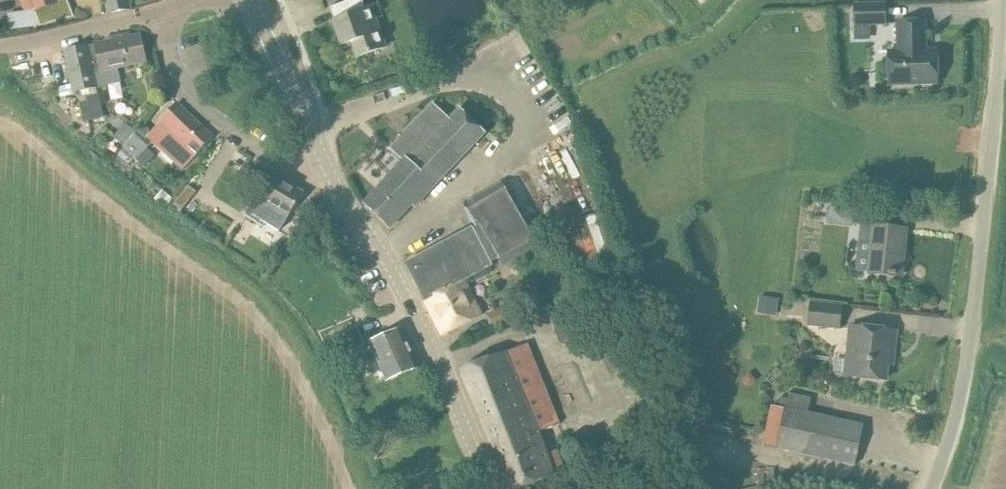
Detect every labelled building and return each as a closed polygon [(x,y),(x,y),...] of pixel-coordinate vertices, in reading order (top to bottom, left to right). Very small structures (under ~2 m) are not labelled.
[(35,11),(57,2),(57,0),(30,0),(35,11)] [(35,11),(42,27),(76,20),(68,0),(61,0),(57,2),(35,11)] [(108,13),(130,8),(129,0),(105,0),(108,13)] [(349,0),(330,7),(335,20),(332,21),(341,46),(351,43),(357,57),(376,51),(386,47),(371,7),(365,9),(362,0),(350,0),(349,0)] [(884,4),(854,5),(855,25),(885,24),(884,4)] [(927,18),(899,18),(900,46),(890,47),(891,81),(939,79),(938,45),(924,46),(924,38),(928,38),(927,18)] [(64,51),(68,70),(71,85),(73,92),(120,82),(117,68),(119,67),(127,66),(146,61),(140,34),(130,36),(130,32),(105,38),(106,41),(95,44),(97,55),(91,57),(88,45),(64,51)] [(62,53),(52,55),(54,63),(64,60),(62,53)] [(73,92),(71,85),(59,87),(61,95),(73,92)] [(104,116),(99,92),(79,97),(84,121),(104,116)] [(404,161),(364,202),(390,228),(412,205),(414,207),(433,187),(445,176),(486,134),(460,107),(449,118),(433,102),(389,146),(404,161)] [(197,154),(200,152),(213,137),(177,103),(153,129),(176,151),(184,142),(197,154)] [(130,155),(135,159),(152,141),(139,130),(123,149),(130,155)] [(123,149),(118,155),(125,161),(130,155),(123,149)] [(257,197),(246,214),(246,215),(257,222),(268,205),(289,218),(293,210),(304,193),(275,175),(260,199),(257,197)] [(189,183),(172,205),(182,213),(199,191),(189,183)] [(424,254),(406,263),(425,301),(442,335),(481,316),(463,281),(492,267),(491,264),(499,259),(503,267),(538,248),(536,245),(500,183),(462,205),(476,229),(446,244),(445,244),(424,254)] [(159,187),(151,196),(166,207),(173,198),(162,189),(159,187)] [(856,209),(830,207),(828,221),(854,224),(856,209)] [(869,273),(881,274),(901,276),(906,229),(884,227),(885,212),(859,209),(857,225),(859,225),(859,226),(861,226),(859,241),(872,243),(869,273)] [(595,215),(565,220),(572,258),(602,253),(595,215)] [(768,297),(766,312),(777,313),(779,299),(768,297)] [(555,328),(576,319),(568,301),(547,311),(555,328)] [(509,303),(506,304),(487,313),(494,328),(512,318),(516,317),(509,303)] [(809,324),(839,327),(841,307),(811,304),(809,324)] [(340,356),(364,345),(356,326),(332,337),(340,356)] [(846,376),(865,377),(885,380),(888,349),(893,350),(895,331),(851,327),(846,376)] [(400,330),(381,338),(370,344),(387,381),(417,368),(400,330)] [(529,484),(563,470),(555,451),(545,455),(536,433),(559,424),(526,343),(461,369),(509,488),(517,488),(529,484)] [(771,405),(762,445),(771,447),(776,448),(776,449),(835,461),(854,466),(859,445),(863,425),(844,420),(808,413),(812,398),(789,393),(788,398),(785,408),(778,407),(771,405)]
